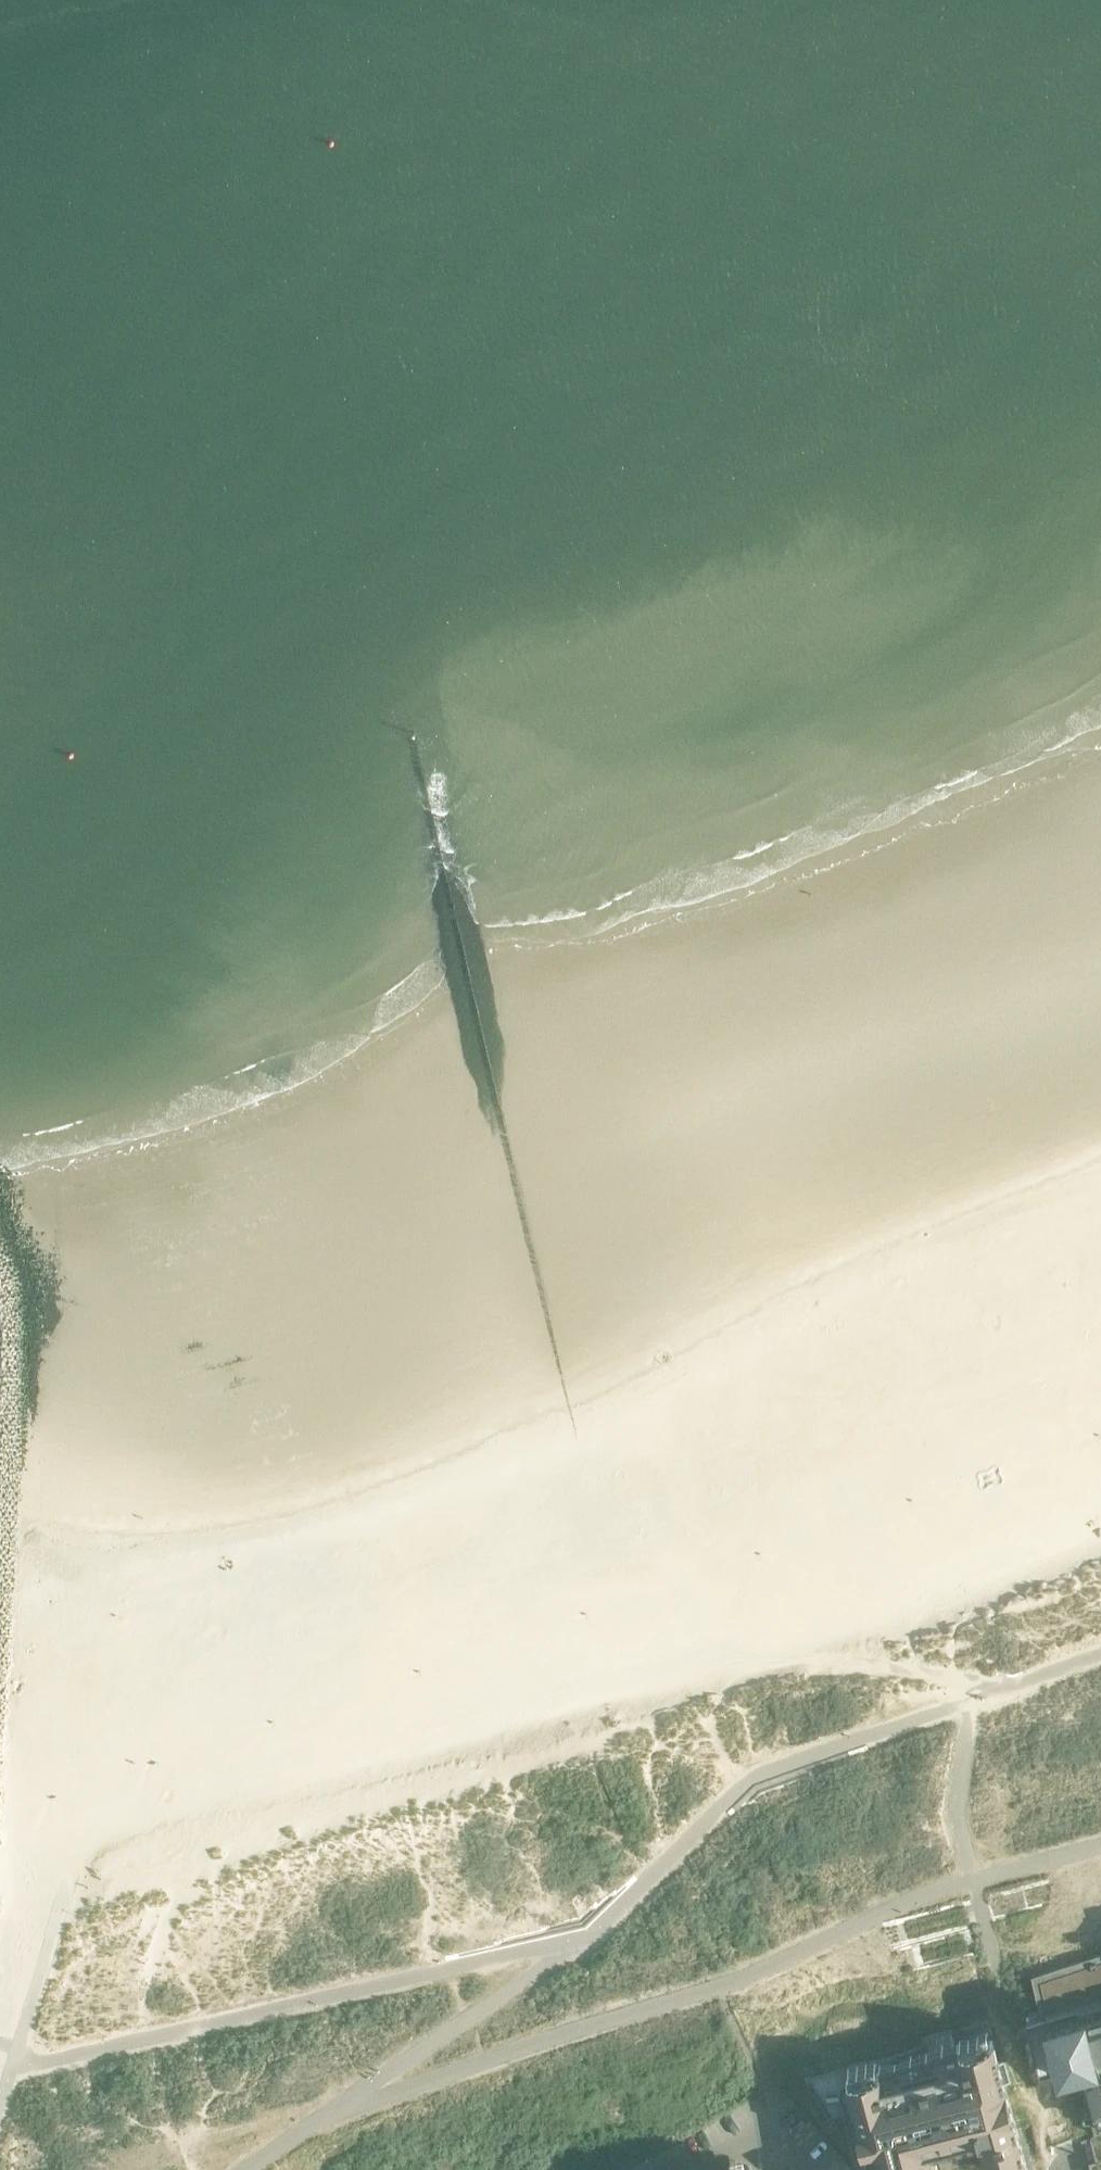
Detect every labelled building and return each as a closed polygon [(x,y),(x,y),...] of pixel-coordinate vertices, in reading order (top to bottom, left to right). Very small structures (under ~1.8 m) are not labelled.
[(196,1894),(197,1912),(209,1911),(207,1893),(196,1894)] [(1025,2021),(1028,2031),(1038,2071),(1060,2066),(1075,2062),(1082,2060),(1084,2070),(1078,2071),(1070,2073),(1071,2079),(1079,2077),(1087,2075),(1095,2107),(1099,2122),(1100,2122),(1100,1961),(1039,1981),(1047,2010),(1042,2011),(1043,2016),(1041,2017),(1025,2021)] [(275,1964),(252,1967),(254,1979),(277,1976),(275,1964)] [(804,2078),(830,2122),(842,2118),(856,2169),(1026,2169),(1023,2156),(992,2038),(991,2036),(987,2021),(921,2038),(923,2045),(864,2062),(847,2066),(804,2078)] [(1081,2141),(1090,2169),(1100,2169),(1100,2136),(1081,2141)]
